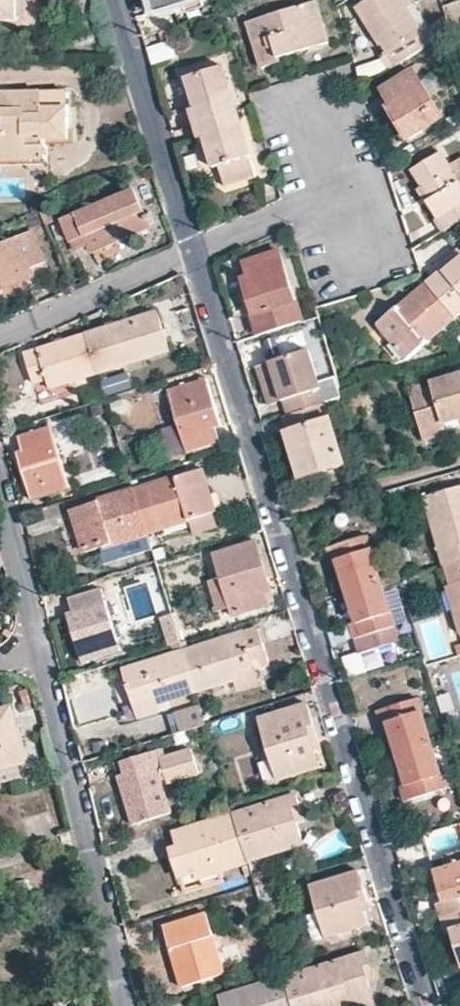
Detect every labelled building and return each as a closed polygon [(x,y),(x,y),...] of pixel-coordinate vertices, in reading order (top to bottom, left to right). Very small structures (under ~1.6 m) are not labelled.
[(18,22),(18,29),(41,29),(41,0),(0,0),(0,21),(18,22)] [(154,17),(202,1),(202,0),(149,0),(154,17)] [(429,30),(411,0),(372,0),(358,9),(382,46),(384,44),(398,65),(430,46),(421,35),(429,30)] [(282,64),(280,58),(328,44),(316,4),(248,23),(263,69),(282,64)] [(186,78),(191,95),(196,110),(191,111),(196,124),(237,112),(223,67),(186,78)] [(394,107),(391,109),(410,140),(444,119),(414,73),(384,91),(394,107)] [(45,140),(68,139),(68,94),(10,95),(10,112),(2,112),(3,136),(0,136),(0,160),(26,160),(27,148),(45,147),(45,140)] [(191,95),(186,96),(191,111),(196,110),(191,95)] [(226,187),(257,178),(237,112),(196,124),(200,139),(205,138),(209,151),(214,168),(219,167),(226,187)] [(205,138),(200,139),(204,152),(209,151),(205,138)] [(27,148),(26,160),(44,160),(45,147),(27,148)] [(423,187),(431,200),(427,202),(445,230),(459,221),(459,183),(441,153),(413,170),(423,187)] [(423,187),(419,190),(427,202),(431,200),(423,187)] [(98,241),(101,248),(150,227),(149,223),(154,221),(149,209),(143,212),(133,190),(63,222),(76,250),(89,245),(98,241)] [(25,280),(23,274),(44,264),(32,235),(0,249),(0,291),(25,280)] [(89,245),(93,253),(101,248),(98,241),(89,245)] [(458,251),(440,266),(443,270),(445,272),(459,260),(459,254),(458,251)] [(301,322),(295,305),(280,253),(244,263),(249,277),(242,280),(259,336),(301,322)] [(445,272),(443,270),(427,284),(455,319),(459,315),(459,260),(445,272)] [(455,319),(427,284),(377,325),(379,327),(395,346),(407,359),(455,319)] [(85,335),(97,373),(169,350),(157,312),(85,335)] [(379,327),(373,333),(389,351),(395,346),(379,327)] [(46,379),(48,387),(97,373),(85,335),(24,354),(33,382),(46,379)] [(325,404),(321,389),(309,350),(271,361),(282,402),(284,402),(289,415),(325,404)] [(271,361),(258,365),(270,406),(282,402),(271,361)] [(407,385),(418,424),(421,434),(444,427),(441,418),(459,413),(459,369),(407,385)] [(207,378),(168,390),(187,451),(219,442),(215,428),(213,421),(220,419),(207,378)] [(321,389),(325,404),(343,398),(340,388),(339,384),(321,389)] [(83,392),(86,401),(101,397),(98,387),(83,392)] [(345,466),(337,439),(330,440),(325,421),(329,420),(325,404),(289,415),(283,417),(288,432),(285,432),(301,479),(345,466)] [(215,428),(221,427),(220,419),(213,421),(215,428)] [(329,420),(325,421),(330,440),(337,439),(331,419),(329,420)] [(31,499),(69,487),(50,427),(18,436),(22,451),(24,457),(18,459),(31,499)] [(133,490),(147,533),(187,521),(212,513),(203,486),(207,484),(202,469),(133,490)] [(422,493),(442,563),(443,563),(459,558),(459,481),(422,493)] [(85,552),(98,548),(147,533),(133,490),(71,509),(85,552)] [(187,521),(191,534),(216,527),(212,513),(187,521)] [(98,548),(103,563),(151,548),(147,533),(98,548)] [(346,591),(380,581),(367,535),(326,548),(331,564),(338,562),(346,591)] [(265,592),(262,584),(268,582),(256,542),(213,554),(220,579),(229,606),(232,615),(268,604),(265,592)] [(443,563),(449,582),(446,582),(459,626),(459,558),(443,563)] [(220,579),(209,582),(218,611),(229,606),(220,579)] [(354,639),(396,626),(380,581),(346,591),(356,622),(350,624),(354,639)] [(268,582),(262,584),(265,592),(270,590),(268,582)] [(72,613),(74,620),(69,622),(81,662),(119,651),(100,589),(67,599),(72,613)] [(176,632),(180,630),(175,612),(171,613),(176,632)] [(183,653),(195,691),(233,679),(236,687),(258,681),(253,667),(267,663),(258,630),(188,651),(186,642),(180,644),(183,653)] [(170,647),(172,652),(177,651),(178,654),(183,653),(180,644),(170,647)] [(132,705),(155,698),(156,702),(195,691),(183,653),(178,654),(129,669),(121,672),(132,705)] [(132,705),(137,719),(159,712),(156,702),(155,698),(132,705)] [(383,726),(389,725),(397,754),(431,743),(417,699),(377,710),(383,726)] [(318,768),(313,750),(310,742),(317,740),(306,704),(259,719),(278,780),(318,768)] [(206,725),(199,706),(175,712),(182,733),(206,725)] [(0,712),(0,770),(19,765),(5,711),(0,712)] [(313,750),(320,748),(317,740),(310,742),(313,750)] [(431,743),(397,754),(407,784),(401,786),(406,801),(445,789),(431,743)] [(133,825),(171,813),(162,782),(168,780),(167,776),(185,772),(187,778),(199,775),(191,750),(161,758),(158,750),(113,764),(133,825)] [(168,780),(169,784),(187,778),(185,772),(167,776),(168,780)] [(233,814),(248,861),(302,844),(296,822),(294,814),(300,812),(295,795),(233,814)] [(296,822),(303,821),(300,812),(294,814),(296,822)] [(201,875),(220,869),(248,861),(233,814),(176,832),(180,848),(182,854),(188,874),(199,871),(201,875)] [(459,912),(459,852),(443,856),(446,867),(434,870),(443,900),(437,902),(441,917),(459,912)] [(182,877),(187,893),(223,881),(220,869),(201,875),(199,871),(188,874),(182,877)] [(255,886),(272,881),(269,870),(252,874),(255,886)] [(358,871),(311,886),(326,937),(368,924),(364,911),(362,903),(368,901),(358,871)] [(276,894),(272,881),(255,886),(260,900),(276,894)] [(364,911),(370,909),(368,901),(362,903),(364,911)] [(441,917),(446,933),(453,931),(459,954),(459,912),(441,917)] [(205,913),(162,926),(181,987),(224,973),(205,913)] [(226,970),(246,964),(240,941),(219,947),(226,970)] [(293,1005),(369,1005),(374,1004),(367,978),(364,970),(370,968),(365,952),(283,977),(293,1005)] [(370,968),(364,970),(367,978),(373,976),(370,968)] [(283,977),(220,996),(223,1005),(293,1005),(283,977)]
